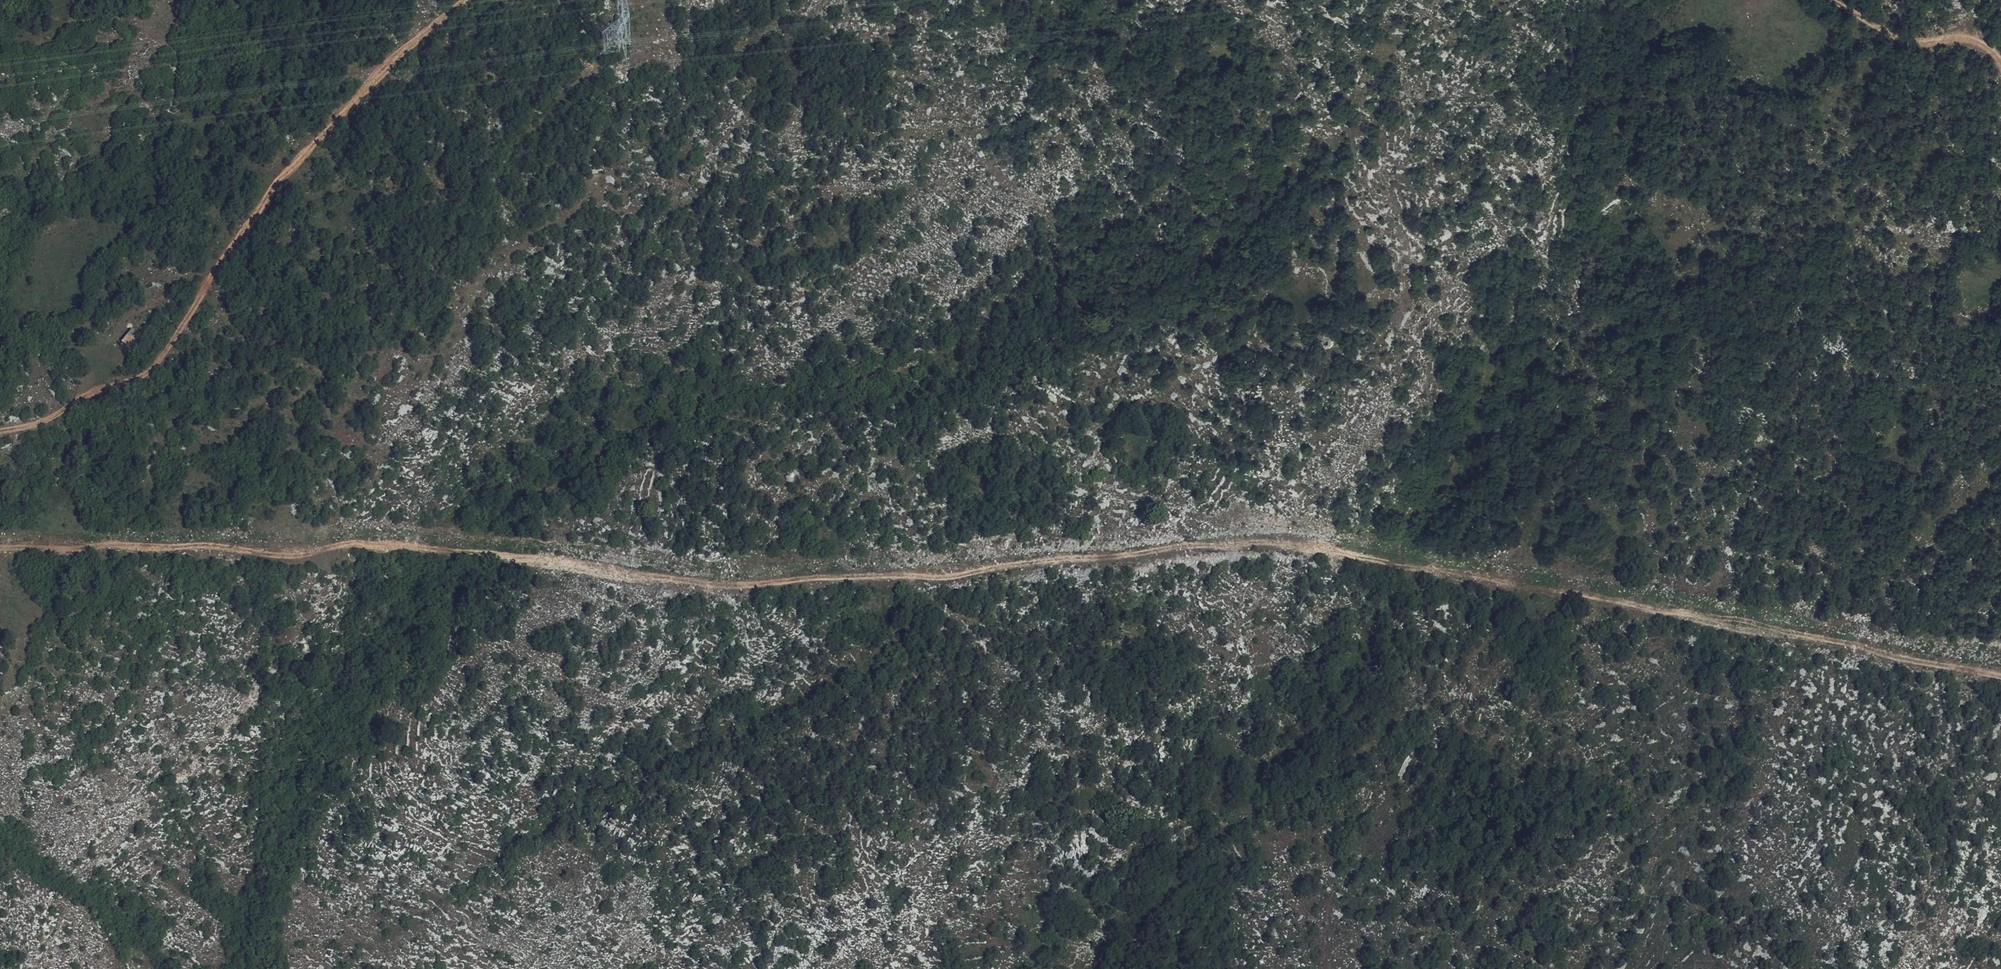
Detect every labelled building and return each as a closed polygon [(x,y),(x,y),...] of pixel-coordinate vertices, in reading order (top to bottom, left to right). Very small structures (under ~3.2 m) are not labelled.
[(130,329),(122,341),(130,346),(137,334),(130,329)]
